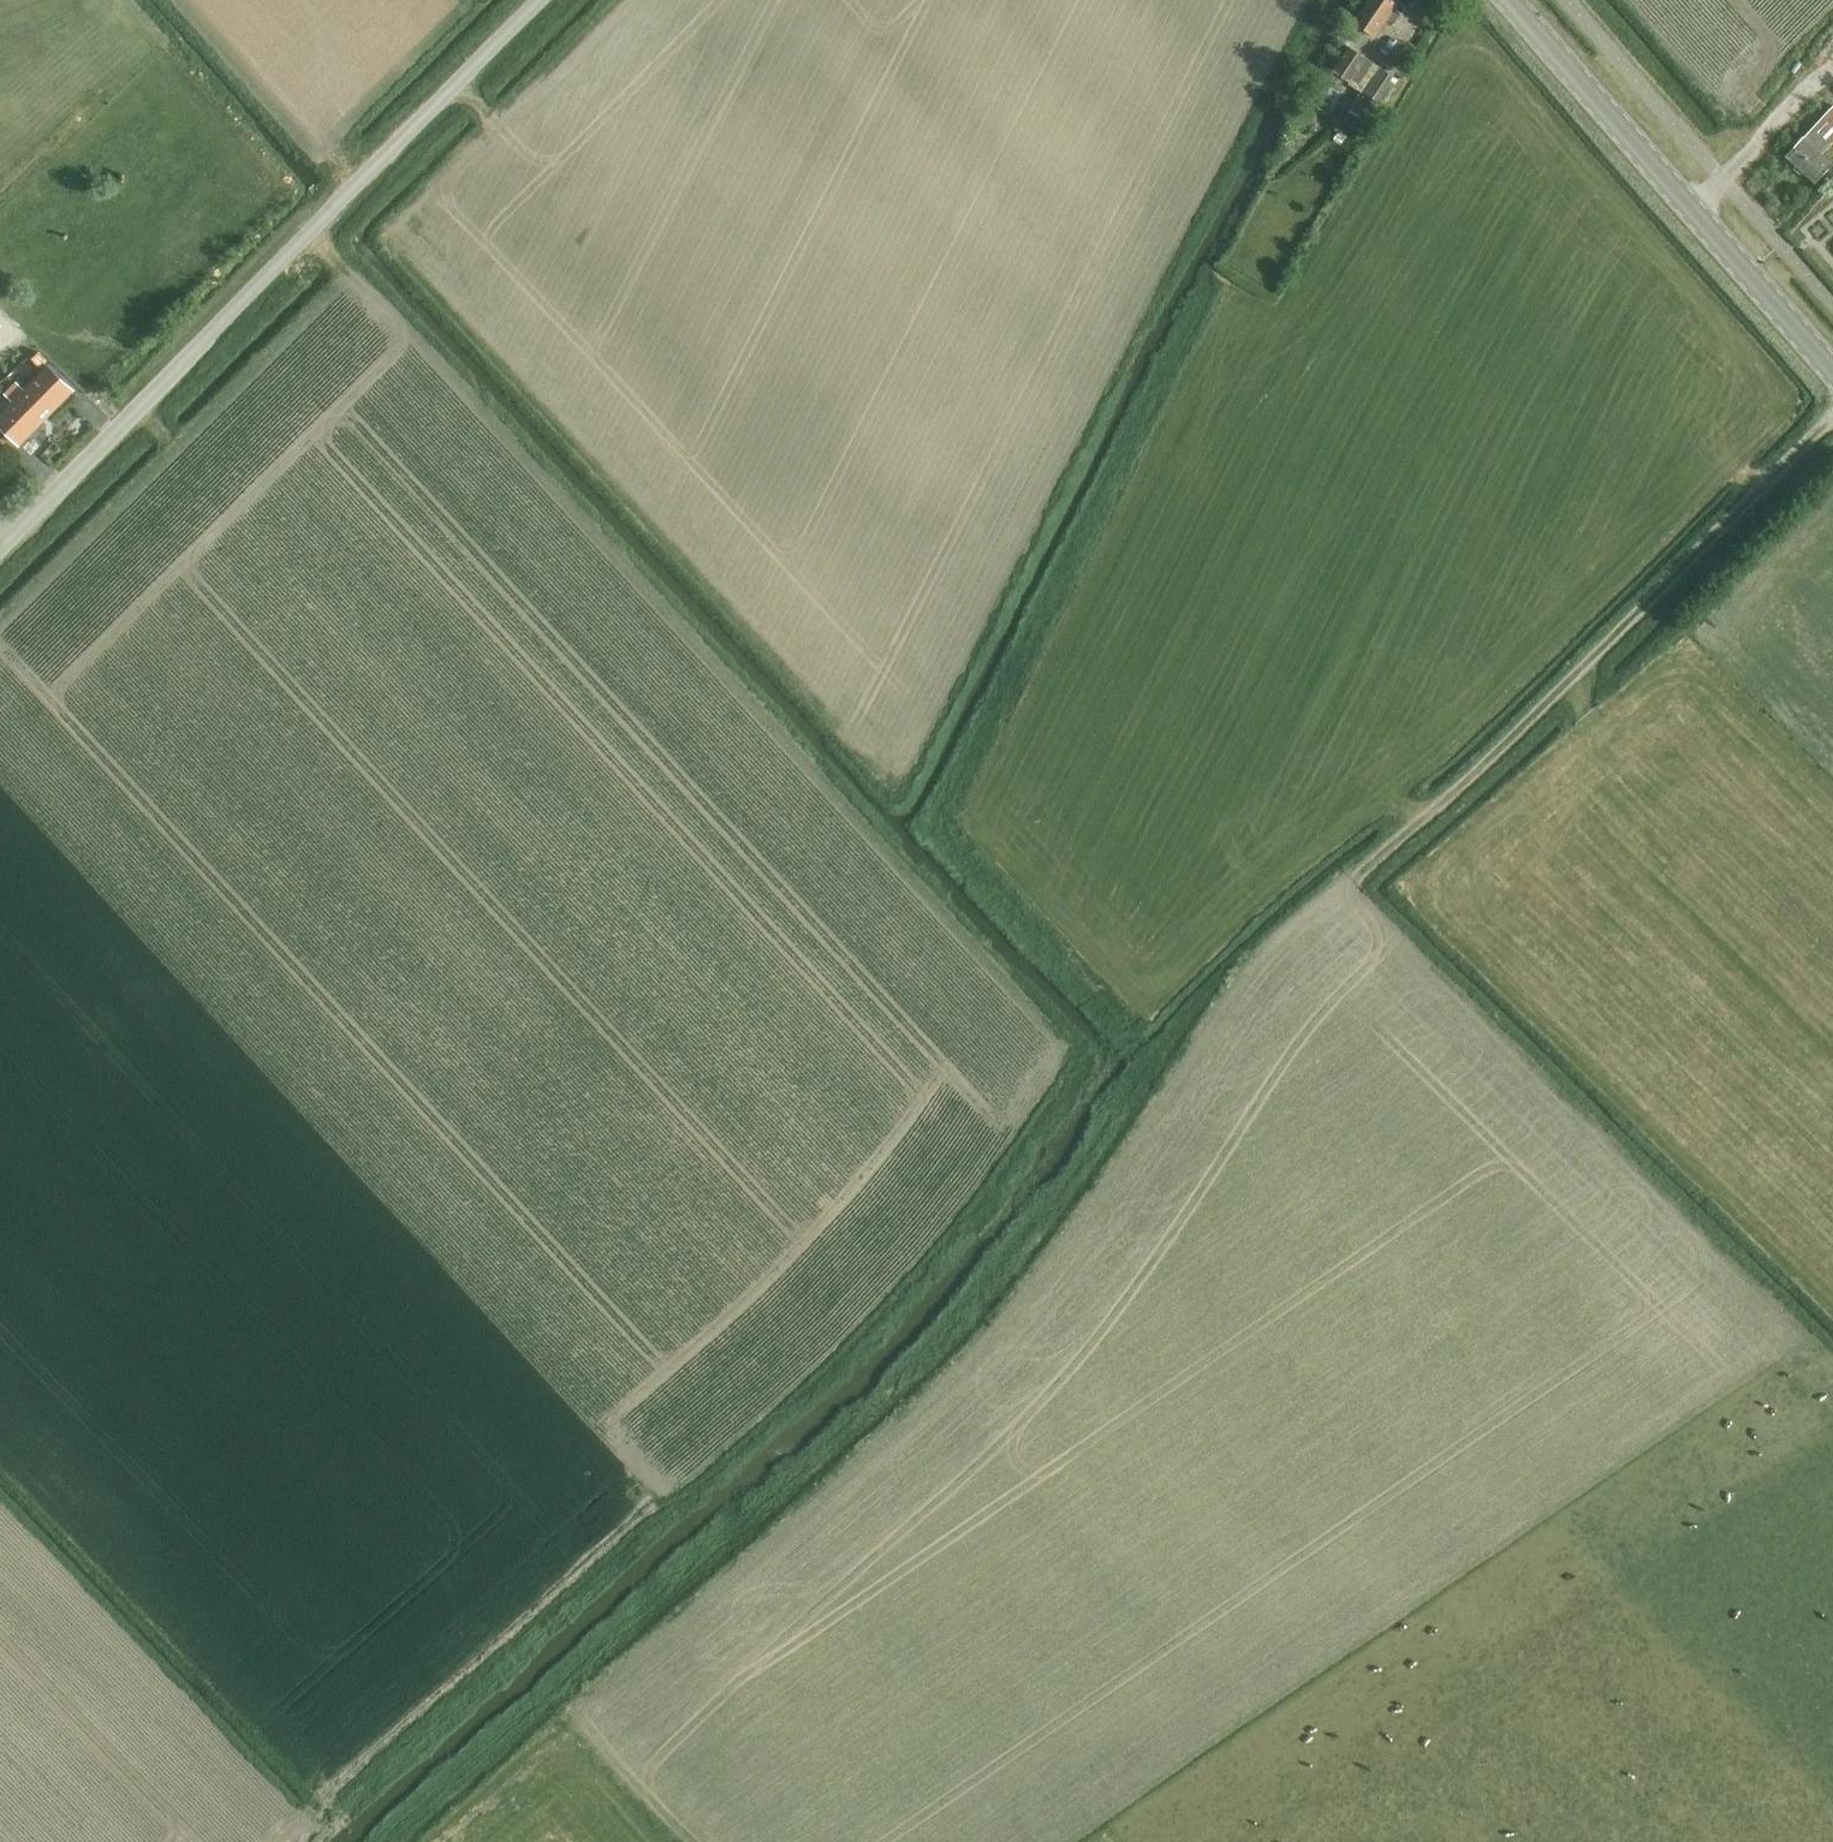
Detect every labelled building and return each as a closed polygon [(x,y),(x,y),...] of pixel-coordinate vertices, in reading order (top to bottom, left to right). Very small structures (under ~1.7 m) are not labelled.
[(1360,4),(1348,21),(1370,36),(1382,19),(1388,23),(1397,11),(1391,7),(1396,0),(1362,0),(1360,4)] [(1377,68),(1362,57),(1346,46),(1329,70),(1345,81),(1347,77),(1364,89),(1361,93),(1376,102),(1392,77),(1377,68)] [(1829,106),(1783,157),(1812,184),(1828,166),(1821,159),(1832,146),(1832,109),(1829,106)] [(70,332),(60,321),(0,374),(0,393),(1,394),(70,332)] [(0,415),(0,425),(19,444),(72,389),(48,366),(24,390),(16,382),(5,393),(13,401),(0,415)]
